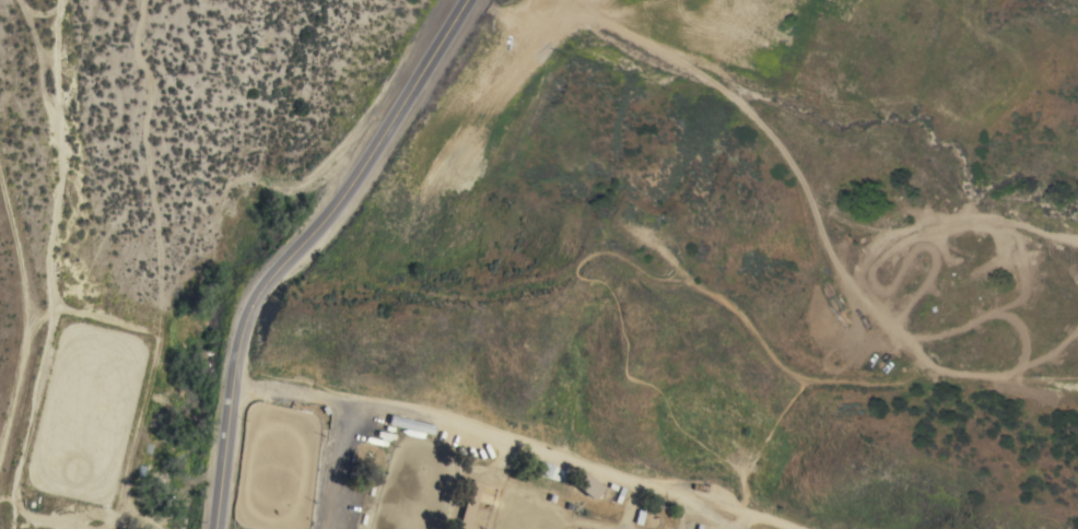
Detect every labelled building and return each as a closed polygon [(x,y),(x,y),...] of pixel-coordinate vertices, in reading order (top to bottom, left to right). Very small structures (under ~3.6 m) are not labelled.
[(432,435),(387,424),(389,415),(434,425),(432,435)] [(544,475),(525,469),(528,457),(549,463),(544,475)] [(484,481),(471,528),(457,528),(472,477),(484,481)]
